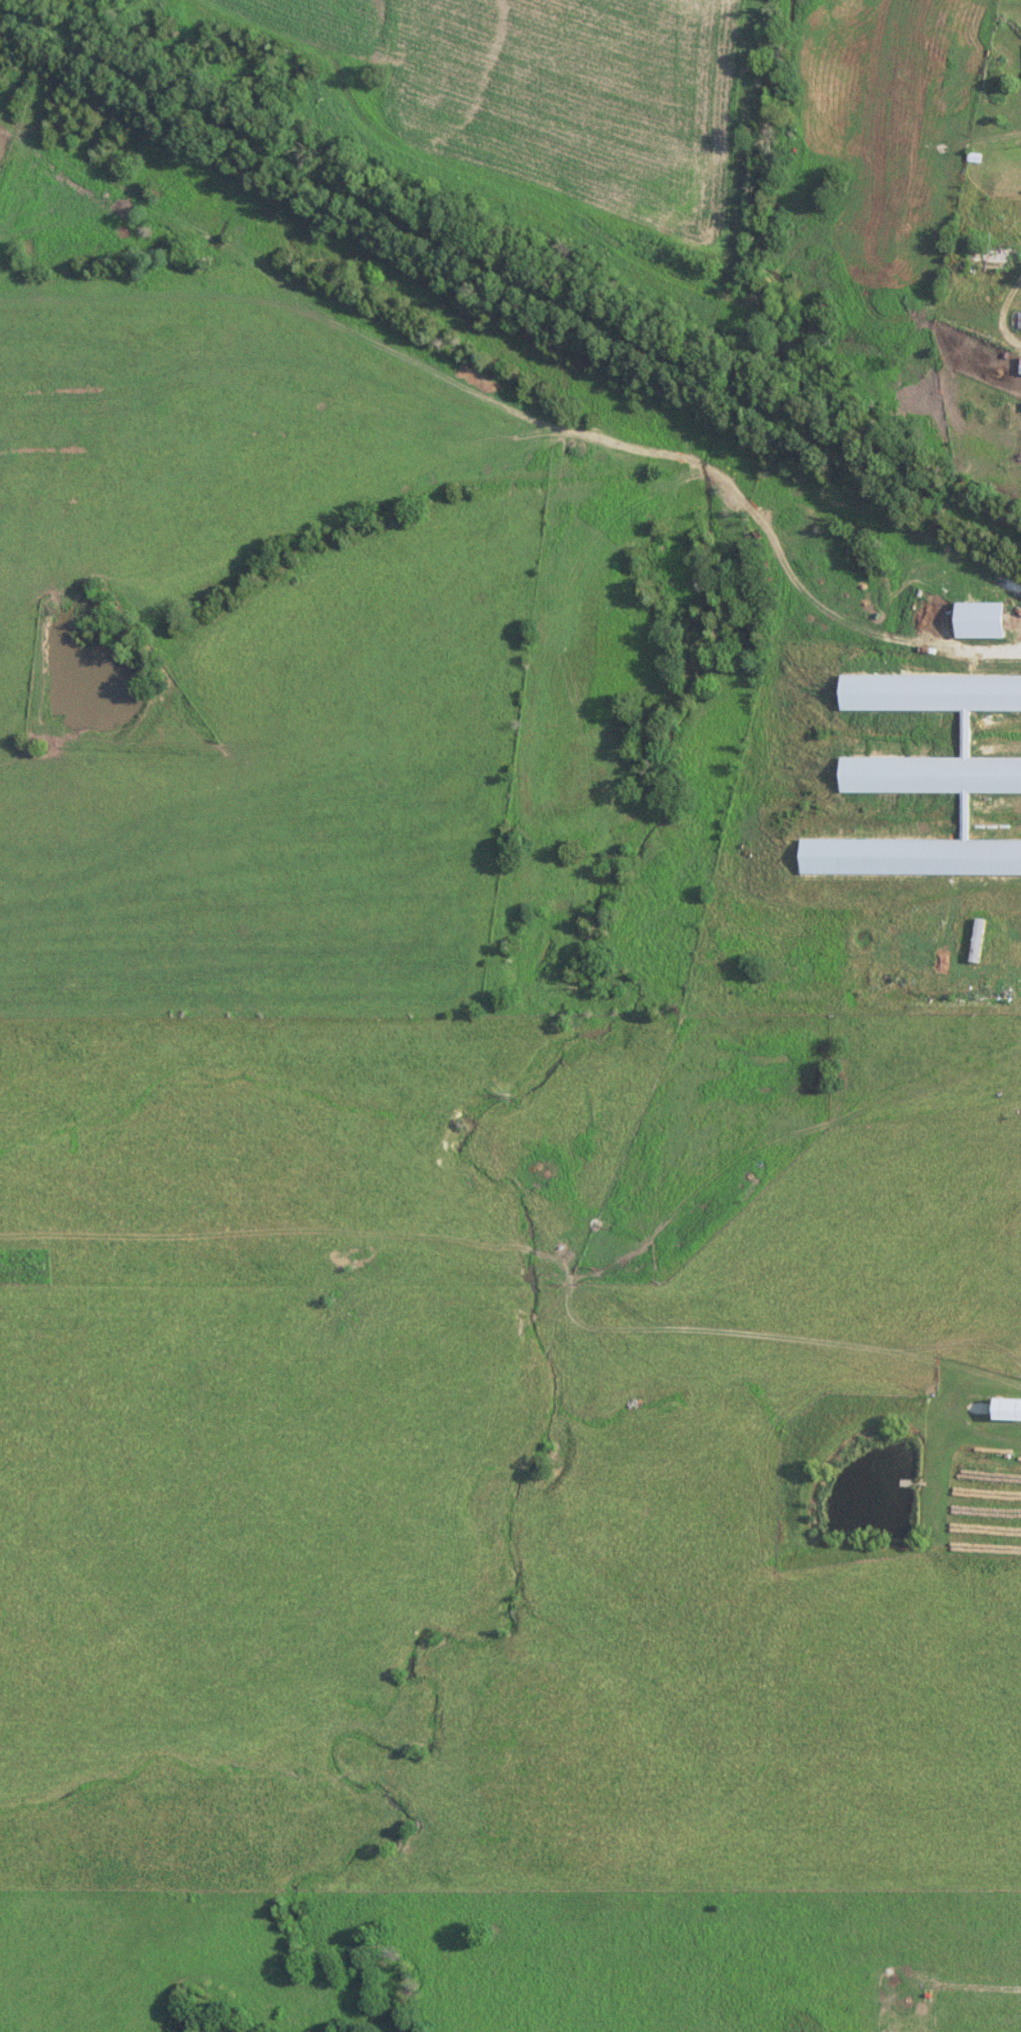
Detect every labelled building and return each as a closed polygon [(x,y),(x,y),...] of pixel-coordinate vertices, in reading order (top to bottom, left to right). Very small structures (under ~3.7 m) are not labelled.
[(1002,638),(1002,602),(953,602),(953,638),(1002,638)] [(968,839),(968,792),(1020,793),(1020,757),(968,757),(969,710),(1020,710),(1020,675),(838,674),(837,710),(961,711),(960,757),(838,756),(837,792),(959,793),(959,840),(798,839),(798,874),(1020,875),(1020,839),(968,839)] [(983,918),(973,918),(969,961),(979,962),(983,918)] [(1020,1419),(1020,1398),(990,1397),(990,1419),(1020,1419)] [(915,2016),(912,2006),(895,2012),(899,2021),(915,2016)]
